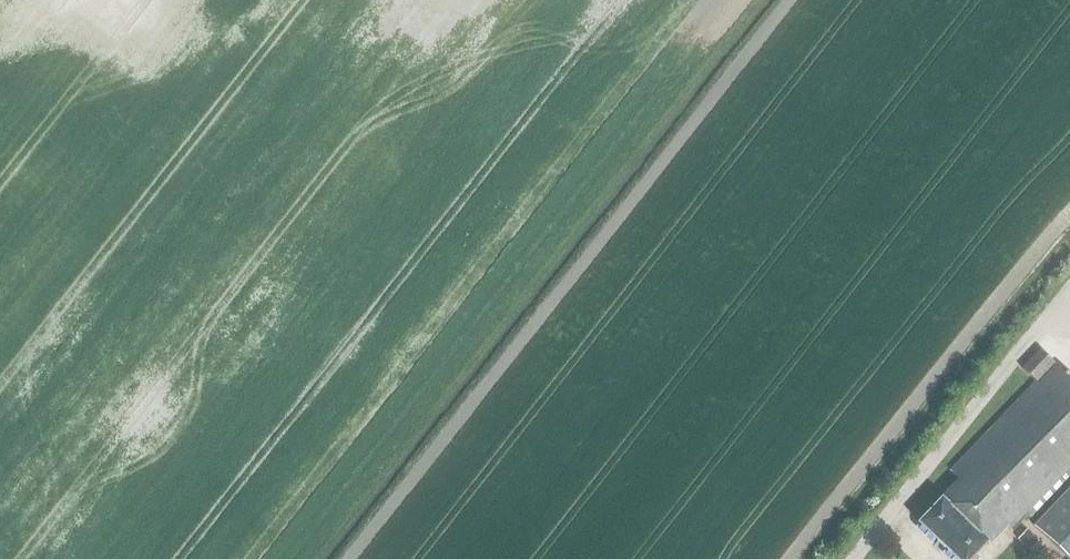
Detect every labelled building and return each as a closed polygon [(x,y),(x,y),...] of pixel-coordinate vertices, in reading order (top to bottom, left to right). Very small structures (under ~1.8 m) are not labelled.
[(1004,533),(1008,529),(1013,533),(1029,517),(1033,521),(1052,501),(1069,481),(1069,376),(1042,350),(1023,370),(1038,383),(954,473),(962,480),(920,525),(957,558),(975,558),(988,544),(991,547),(1004,533)] [(1068,558),(1069,558),(1069,487),(1033,526),(1068,558)] [(1037,541),(1026,530),(1018,539),(1029,550),(1037,541)]
